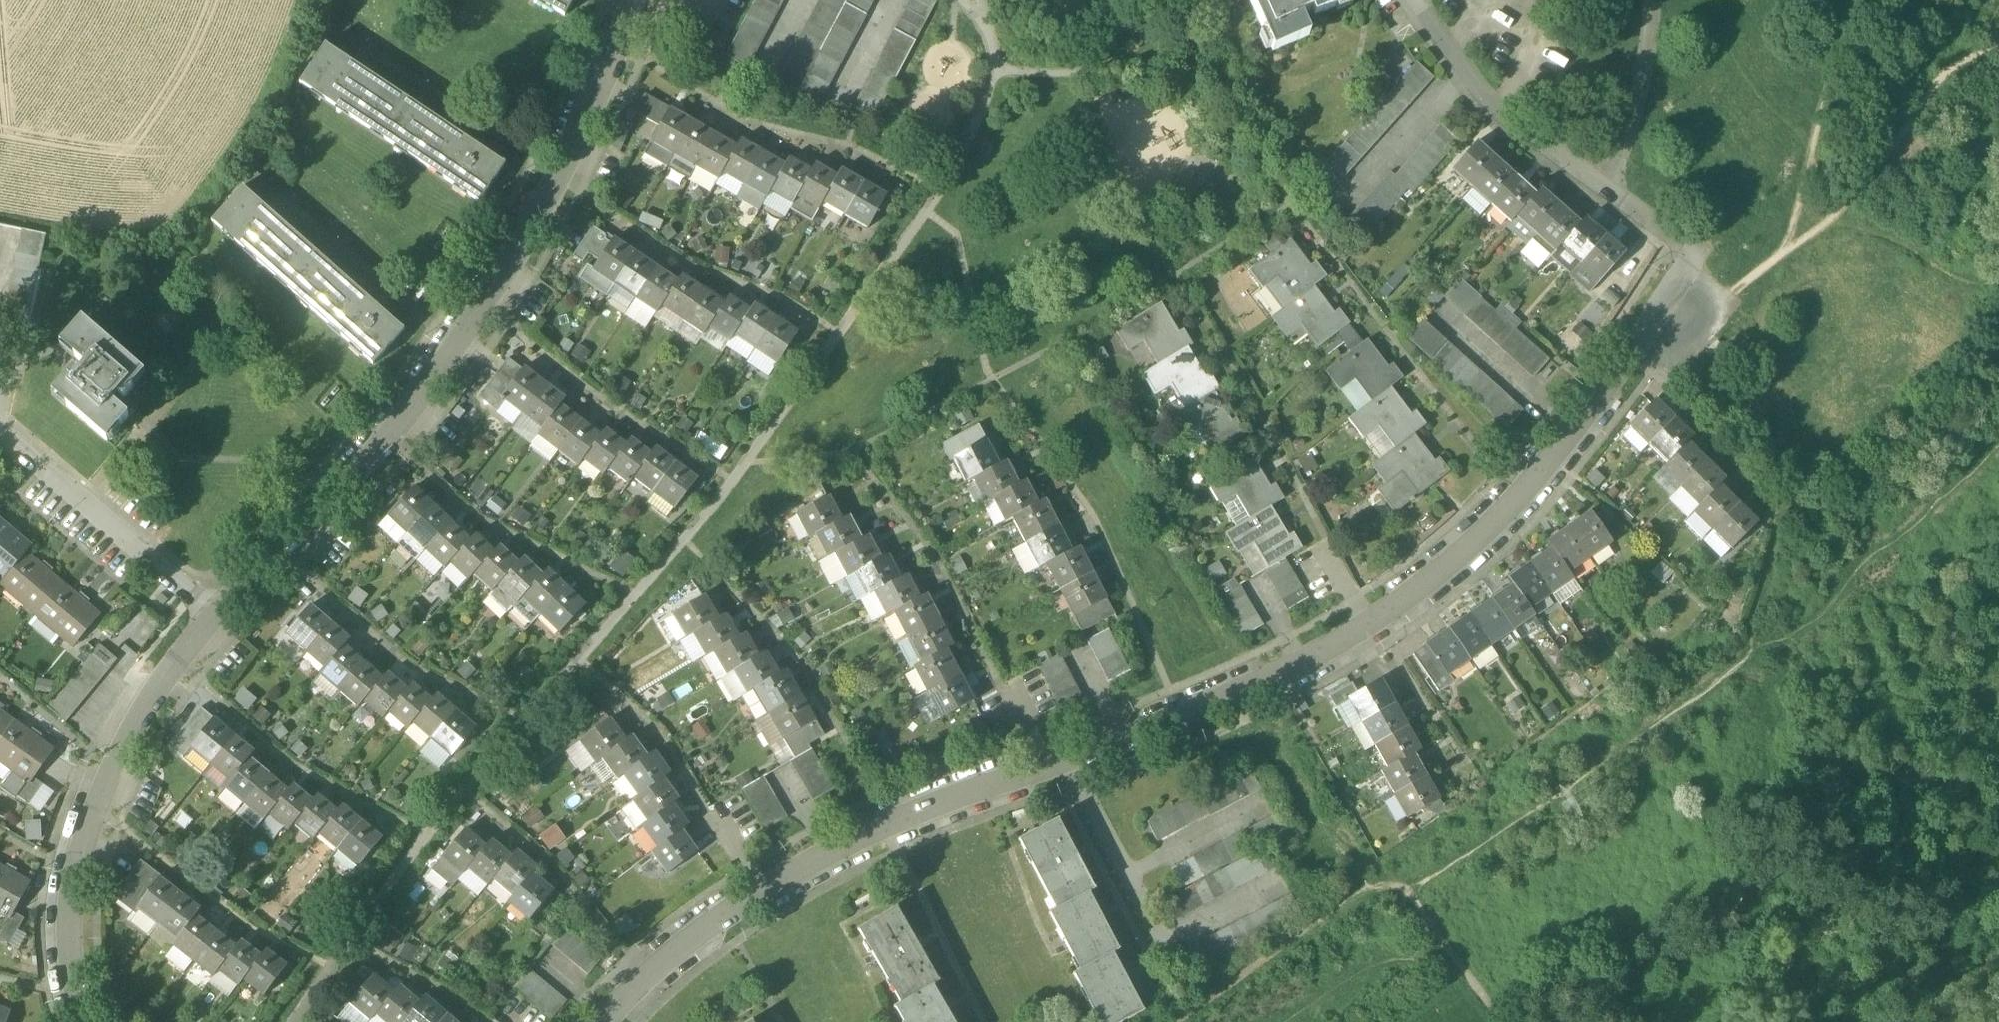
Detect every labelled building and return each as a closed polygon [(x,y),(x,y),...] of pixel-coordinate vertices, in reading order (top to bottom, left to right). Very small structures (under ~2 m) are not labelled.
[(564,15),(572,0),(536,0),(564,15)] [(778,7),(765,0),(755,0),(752,6),(773,17),(778,7)] [(818,3),(839,14),(845,4),(838,0),(820,0),(818,3)] [(872,4),(863,0),(847,0),(845,4),(866,15),(872,4)] [(932,9),(914,0),(910,0),(905,9),(927,20),(932,9)] [(932,9),(937,0),(914,0),(932,9)] [(1272,53),(1307,37),(1299,18),(1311,12),(1313,18),(1334,9),(1334,8),(1351,0),(1248,0),(1272,53)] [(834,24),(839,14),(818,3),(813,13),(834,24)] [(845,4),(839,14),(860,26),(866,15),(845,4)] [(768,27),(773,17),(752,6),(747,16),(768,27)] [(921,30),(927,20),(905,9),(900,19),(921,30)] [(829,34),(834,24),(813,13),(807,23),(829,34)] [(839,14),(834,24),(855,36),(860,26),(839,14)] [(762,37),(768,27),(747,16),(742,26),(762,37)] [(915,41),(921,30),(900,19),(894,30),(915,41)] [(823,44),(829,34),(807,23),(802,33),(823,44)] [(834,24),(829,34),(850,46),(855,36),(834,24)] [(757,47),(762,37),(742,26),(736,36),(757,47)] [(894,30),(889,40),(910,52),(915,41),(894,30)] [(818,54),(823,44),(802,33),(797,43),(818,54)] [(829,34),(823,44),(844,56),(850,46),(829,34)] [(752,57),(757,47),(736,36),(731,46),(752,57)] [(889,40),(883,50),(904,62),(910,52),(889,40)] [(813,64),(818,54),(797,43),(791,53),(813,64)] [(823,44),(818,54),(839,66),(844,56),(823,44)] [(300,83),(479,202),(504,164),(325,45),(300,83)] [(746,68),(752,57),(731,46),(725,57),(746,68)] [(883,50),(878,60),(899,72),(904,62),(883,50)] [(807,74),(813,64),(791,53),(786,63),(807,74)] [(818,54),(813,64),(834,76),(839,66),(818,54)] [(878,60),(873,70),(894,82),(899,72),(878,60)] [(802,84),(807,74),(786,63),(781,73),(802,84)] [(1416,63),(1408,72),(1425,87),(1433,79),(1416,63)] [(813,64),(807,74),(829,85),(834,76),(813,64)] [(873,70),(867,80),(889,92),(894,82),(873,70)] [(1408,72),(1400,81),(1417,96),(1425,87),(1408,72)] [(796,95),(802,84),(781,73),(775,83),(796,95)] [(807,74),(802,84),(823,96),(829,85),(807,74)] [(867,80),(862,90),(883,102),(889,92),(867,80)] [(1400,81),(1392,90),(1409,105),(1417,96),(1400,81)] [(791,105),(796,95),(775,83),(770,94),(791,105)] [(818,106),(823,96),(802,84),(796,95),(818,106)] [(862,90),(857,100),(878,112),(883,102),(862,90)] [(1392,90),(1384,99),(1401,114),(1409,105),(1392,90)] [(649,121),(660,127),(669,109),(670,109),(645,95),(635,113),(649,121)] [(1164,176),(1170,152),(1158,145),(1149,142),(1147,136),(1124,130),(1136,127),(1139,115),(1129,109),(1132,98),(1103,106),(1097,116),(1100,126),(1095,133),(1106,130),(1111,122),(1125,126),(1122,131),(1123,135),(1110,139),(1101,136),(1104,148),(1120,151),(1123,163),(1126,165),(1132,185),(1139,172),(1143,184),(1145,174),(1148,186),(1157,188),(1164,176)] [(1384,99),(1376,108),(1393,123),(1401,114),(1384,99)] [(872,122),(878,112),(857,100),(851,111),(864,118),(872,122)] [(1376,108),(1368,117),(1385,132),(1393,123),(1376,108)] [(660,127),(651,142),(674,154),(692,122),(669,109),(660,127)] [(1368,117),(1360,126),(1377,141),(1385,132),(1368,117)] [(607,143),(618,150),(632,127),(622,120),(607,143)] [(641,136),(651,142),(660,127),(649,121),(641,136)] [(692,122),(674,154),(696,167),(715,135),(692,122)] [(1439,125),(1394,177),(1393,177),(1407,190),(1411,193),(1458,142),(1439,125)] [(1360,126),(1352,135),(1369,150),(1377,141),(1360,126)] [(718,180),(722,173),(737,148),(715,135),(696,167),(718,180)] [(1352,135),(1344,143),(1361,159),(1369,150),(1352,135)] [(722,173),(744,185),(763,153),(741,141),(737,148),(722,173)] [(670,161),(674,154),(651,142),(644,154),(657,161),(660,156),(670,161)] [(1452,170),(1472,188),(1496,161),(1476,142),(1452,170)] [(1344,143),(1336,152),(1353,168),(1361,159),(1344,143)] [(1336,152),(1328,161),(1345,177),(1353,168),(1336,152)] [(767,198),(770,191),(785,166),(763,153),(744,185),(767,198)] [(689,179),(696,167),(674,154),(670,161),(667,167),(689,179)] [(657,161),(667,167),(670,161),(660,156),(657,161)] [(793,204),(797,197),(811,172),(789,159),(785,166),(770,191),(792,203),(793,204)] [(1328,161),(1320,170),(1337,185),(1345,177),(1328,161)] [(1472,188),(1491,205),(1515,178),(1496,161),(1472,188)] [(819,209),(823,202),(837,177),(815,165),(811,172),(797,197),(819,209)] [(718,181),(718,180),(696,167),(689,179),(711,191),(718,180),(718,181)] [(823,202),(845,215),(863,183),(841,170),(837,177),(823,202)] [(1320,170),(1312,179),(1330,194),(1337,185),(1320,170)] [(1361,241),(1407,190),(1393,177),(1394,177),(1389,173),(1343,225),(1361,241)] [(1491,205),(1510,223),(1515,217),(1535,196),(1515,178),(1491,205)] [(886,196),(863,183),(845,215),(868,228),(886,196)] [(766,199),(767,198),(744,185),(737,198),(759,210),(762,205),(766,199)] [(212,221),(373,364),(403,330),(243,188),(212,221)] [(1491,205),(1472,188),(1460,201),(1479,218),(1491,205)] [(633,198),(621,189),(613,201),(626,209),(633,198)] [(1535,196),(1515,217),(1535,235),(1560,207),(1540,190),(1535,196)] [(766,199),(762,205),(784,217),(792,203),(770,191),(767,198),(766,199)] [(812,222),(819,209),(797,197),(793,204),(790,209),(812,222)] [(1560,207),(1535,235),(1555,252),(1560,246),(1580,225),(1560,207)] [(664,222),(642,213),(638,223),(660,231),(664,222)] [(1525,246),(1535,235),(1515,217),(1510,223),(1505,228),(1525,246)] [(1560,246),(1580,264),(1605,236),(1585,219),(1580,225),(1560,246)] [(610,244),(605,241),(605,239),(605,237),(605,236),(604,235),(592,227),(573,257),(582,263),(588,254),(598,261),(610,244)] [(43,248),(45,236),(22,231),(19,243),(43,248)] [(1270,255),(1282,246),(1274,235),(1262,245),(1270,255)] [(1549,258),(1555,252),(1535,235),(1525,246),(1545,263),(1549,258)] [(709,249),(703,236),(690,242),(696,255),(709,249)] [(1624,254),(1605,236),(1580,264),(1600,282),(1624,254)] [(593,270),(615,285),(635,254),(613,239),(610,244),(598,261),(593,269),(593,270)] [(1271,296),(1282,311),(1313,287),(1325,278),(1315,264),(1310,268),(1302,257),(1299,260),(1290,248),(1293,245),(1289,240),(1282,246),(1270,255),(1247,272),(1262,291),(1265,289),(1270,297),(1271,296)] [(40,260),(43,248),(19,243),(17,255),(40,260)] [(1299,260),(1302,257),(1293,245),(1290,248),(1299,260)] [(1555,252),(1549,258),(1569,276),(1580,264),(1560,246),(1555,252)] [(730,248),(716,247),(714,264),(728,265),(730,248)] [(615,285),(636,299),(656,268),(635,254),(615,285)] [(38,271),(40,260),(17,255),(14,267),(38,271)] [(1580,264),(1569,276),(1567,278),(1587,295),(1600,282),(1580,264)] [(607,296),(615,285),(593,270),(593,269),(587,265),(578,279),(606,297),(607,296)] [(1411,272),(1403,265),(1378,292),(1386,299),(1411,272)] [(35,283),(38,271),(14,267),(12,279),(35,283)] [(657,313),(661,306),(677,282),(656,268),(636,299),(657,313)] [(661,306),(682,320),(703,290),(682,275),(677,282),(661,306)] [(33,295),(35,283),(12,279),(9,290),(33,295)] [(1464,317),(1464,316),(1480,299),(1459,280),(1443,298),(1464,317)] [(615,285),(607,296),(628,311),(636,299),(615,285)] [(1317,292),(1313,287),(1282,311),(1271,319),(1285,338),(1300,327),(1305,334),(1317,349),(1335,335),(1349,325),(1338,311),(1334,315),(1326,304),(1322,307),(1313,295),(1317,292)] [(1621,300),(1608,288),(1599,298),(1612,310),(1621,300)] [(30,307),(33,295),(9,290),(7,302),(30,307)] [(704,334),(708,328),(724,303),(703,290),(682,320),(704,334)] [(1322,307),(1326,304),(1317,292),(1313,295),(1322,307)] [(729,342),(734,335),(750,311),(729,297),(724,303),(708,328),(729,342)] [(636,299),(628,311),(624,316),(645,330),(653,318),(657,313),(636,299)] [(1489,307),(1480,299),(1464,316),(1473,324),(1489,307)] [(28,319),(30,307),(7,302),(4,314),(28,319)] [(734,335),(755,349),(775,318),(754,304),(750,311),(734,335)] [(1144,342),(1158,366),(1187,349),(1192,346),(1183,331),(1178,334),(1172,323),(1168,325),(1160,312),(1164,310),(1161,304),(1115,331),(1128,352),(1144,342)] [(657,313),(653,318),(674,332),(682,320),(661,306),(657,313)] [(1497,315),(1489,307),(1473,324),(1482,332),(1497,315)] [(1505,309),(1498,316),(1506,322),(1514,330),(1518,333),(1524,326),(1505,309)] [(1168,325),(1172,323),(1164,310),(1160,312),(1168,325)] [(25,331),(28,319),(4,314),(2,326),(25,331)] [(1498,316),(1497,315),(1482,332),(1490,339),(1506,322),(1498,316)] [(798,333),(775,318),(755,349),(777,364),(798,333)] [(682,320),(674,332),(696,346),(700,340),(704,334),(682,320)] [(53,395),(107,442),(128,418),(112,403),(118,396),(123,400),(145,376),(83,322),(61,346),(86,368),(79,375),(75,371),(53,395)] [(1406,339),(1429,360),(1445,343),(1445,342),(1442,339),(1422,322),(1406,339)] [(1514,330),(1506,322),(1490,339),(1499,347),(1514,330)] [(1356,334),(1349,325),(1335,335),(1343,344),(1356,334)] [(1300,327),(1285,338),(1290,345),(1305,334),(1300,327)] [(704,334),(700,340),(721,354),(726,347),(729,342),(708,328),(704,334)] [(1518,333),(1514,330),(1499,347),(1508,355),(1523,338),(1518,333)] [(1356,334),(1343,344),(1350,354),(1363,344),(1356,334)] [(729,342),(726,347),(747,361),(755,349),(734,335),(729,342)] [(1531,345),(1523,338),(1508,355),(1516,362),(1531,345)] [(1354,381),(1371,403),(1390,388),(1402,379),(1392,365),(1387,369),(1380,358),(1376,361),(1367,349),(1371,346),(1367,341),(1363,344),(1350,354),(1325,373),(1339,392),(1354,381)] [(1098,342),(1084,351),(1094,368),(1109,359),(1098,342)] [(1429,360),(1438,367),(1453,350),(1445,343),(1429,360)] [(591,353),(578,344),(570,357),(584,365),(591,353)] [(1540,353),(1531,345),(1516,362),(1525,370),(1540,353)] [(1376,361),(1380,358),(1371,346),(1367,349),(1376,361)] [(755,349),(747,361),(746,363),(768,378),(777,364),(755,349)] [(1170,387),(1184,410),(1213,393),(1218,390),(1209,375),(1205,378),(1198,367),(1194,369),(1187,356),(1190,354),(1187,349),(1158,366),(1142,376),(1154,396),(1170,387)] [(1438,367),(1447,375),(1462,358),(1453,350),(1438,367)] [(1548,361),(1540,353),(1525,370),(1533,378),(1548,361)] [(1198,367),(1190,354),(1187,356),(1194,369),(1198,367)] [(1447,375),(1455,383),(1470,365),(1462,358),(1447,375)] [(497,373),(511,384),(522,370),(508,359),(497,373)] [(1533,378),(1544,387),(1559,370),(1548,361),(1533,378)] [(1455,383),(1464,390),(1479,373),(1470,365),(1455,383)] [(505,401),(522,413),(544,384),(523,368),(522,370),(511,384),(501,397),(505,401)] [(497,412),(505,401),(501,397),(511,384),(497,373),(478,397),(480,399),(484,401),(484,406),(489,405),(492,408),(497,412)] [(1464,390),(1472,398),(1487,381),(1479,373),(1464,390)] [(632,384),(621,376),(613,388),(625,395),(632,384)] [(1354,381),(1339,392),(1356,414),(1371,403),(1354,381)] [(1472,398),(1481,406),(1496,388),(1487,381),(1472,398)] [(522,413),(542,429),(560,405),(565,399),(544,384),(522,413)] [(1377,428),(1394,450),(1413,435),(1425,426),(1415,412),(1411,416),(1403,405),(1399,408),(1390,396),(1394,393),(1390,388),(1371,403),(1356,414),(1348,420),(1362,439),(1377,428)] [(1481,406),(1489,413),(1504,396),(1496,388),(1481,406)] [(1217,399),(1213,393),(1184,410),(1168,420),(1180,440),(1183,439),(1197,431),(1207,449),(1211,454),(1245,434),(1236,420),(1231,423),(1224,411),(1221,414),(1213,401),(1217,399)] [(1403,405),(1394,393),(1390,396),(1399,408),(1403,405)] [(1489,413),(1498,421),(1513,404),(1504,396),(1489,413)] [(1224,411),(1217,399),(1213,401),(1221,414),(1224,411)] [(505,401),(497,412),(495,414),(512,426),(522,413),(505,401)] [(1628,427),(1648,446),(1674,419),(1655,401),(1653,403),(1628,427)] [(1522,412),(1513,404),(1498,421),(1507,429),(1522,412)] [(538,435),(558,451),(580,421),(560,405),(542,429),(538,435)] [(967,406),(954,413),(961,427),(975,420),(967,406)] [(522,413),(512,426),(510,429),(530,444),(538,435),(542,429),(522,413)] [(1648,446),(1667,464),(1687,443),(1693,438),(1674,419),(1648,446)] [(578,466),(583,460),(600,437),(580,421),(558,451),(578,466)] [(950,463),(954,460),(953,459),(986,441),(978,427),(979,426),(941,446),(942,447),(950,461),(949,462),(950,463)] [(603,475),(608,469),(625,446),(605,430),(600,437),(583,460),(603,475)] [(1194,456),(1207,449),(1197,431),(1183,439),(1194,456)] [(538,435),(530,444),(528,447),(548,463),(558,451),(538,435)] [(1417,440),(1413,435),(1394,450),(1371,467),(1384,485),(1383,487),(1400,510),(1449,473),(1438,459),(1434,463),(1426,452),(1423,455),(1413,443),(1417,440)] [(628,484),(633,478),(651,455),(630,439),(625,446),(608,469),(628,484)] [(1426,452),(1417,440),(1413,443),(1423,455),(1426,452)] [(986,441),(953,459),(954,460),(966,483),(973,479),(999,465),(986,441)] [(1661,470),(1680,488),(1706,462),(1687,443),(1667,464),(1661,470)] [(633,478),(653,493),(676,464),(655,448),(651,455),(633,478)] [(450,450),(438,462),(452,475),(464,463),(450,450)] [(1318,469),(1310,453),(1297,460),(1305,476),(1318,469)] [(1235,496),(1249,520),(1270,507),(1283,499),(1275,485),(1270,487),(1263,476),(1260,479),(1252,466),(1256,463),(1252,458),(1207,485),(1219,506),(1221,504),(1235,496)] [(1006,462),(999,465),(973,479),(985,502),(992,498),(1018,485),(1006,462)] [(1680,488),(1698,507),(1719,486),(1725,481),(1706,462),(1680,488)] [(1260,479),(1263,476),(1256,463),(1252,466),(1260,479)] [(676,464),(653,493),(673,508),(674,509),(697,480),(676,464)] [(1372,489),(1380,481),(1367,467),(1358,474),(1372,489)] [(1594,470),(1585,479),(1595,490),(1605,480),(1594,470)] [(1025,481),(1018,485),(992,498),(1005,522),(1012,518),(1038,504),(1025,481)] [(810,507),(827,498),(819,484),(803,493),(810,507)] [(1693,513),(1711,531),(1738,505),(1719,486),(1698,507),(1693,513)] [(1394,515),(1400,510),(1383,487),(1376,492),(1394,515)] [(397,544),(408,533),(434,507),(414,488),(388,515),(378,526),(397,544)] [(1686,519),(1693,513),(1698,507),(1680,488),(1668,501),(1686,519)] [(666,518),(673,508),(653,493),(646,503),(666,518)] [(506,505),(494,496),(486,507),(498,516),(506,505)] [(1235,496),(1221,504),(1236,528),(1249,520),(1235,496)] [(809,538),(816,535),(841,521),(829,497),(827,498),(810,507),(796,514),(809,538)] [(992,498),(985,502),(981,504),(994,527),(1005,522),(992,498)] [(1045,501),(1038,504),(1012,518),(1025,544),(1058,526),(1045,501)] [(1757,524),(1738,505),(1711,531),(1731,550),(1757,524)] [(408,533),(426,551),(451,524),(434,507),(408,533)] [(532,517),(519,507),(511,518),(524,528),(532,517)] [(1273,513),(1270,507),(1249,520),(1236,528),(1225,535),(1237,555),(1239,554),(1253,545),(1267,569),(1284,559),(1301,549),(1292,534),(1288,537),(1281,526),(1277,528),(1270,515),(1273,513)] [(1281,526),(1273,513),(1270,515),(1277,528),(1281,526)] [(1590,513),(1568,528),(1589,559),(1611,543),(1590,513)] [(828,558),(835,554),(861,540),(848,517),(841,521),(816,535),(828,558)] [(4,580),(26,553),(31,547),(19,537),(20,536),(0,520),(0,577),(4,580)] [(443,567),(445,568),(450,562),(470,541),(451,524),(426,551),(443,567)] [(1072,552),(1058,526),(1025,544),(1039,569),(1046,565),(1072,552)] [(1568,574),(1589,559),(1568,528),(1546,543),(1551,550),(1568,574)] [(408,533),(397,544),(416,561),(426,551),(408,533)] [(816,535),(809,538),(804,541),(817,564),(819,563),(828,558),(816,535)] [(470,541),(450,562),(469,580),(474,574),(494,553),(476,536),(470,541)] [(847,577),(854,573),(880,560),(868,537),(861,540),(835,554),(847,577)] [(1039,569),(1025,544),(1012,551),(1026,576),(1039,569)] [(1253,545),(1239,554),(1253,578),(1264,571),(1267,569),(1253,545)] [(474,574),(493,591),(498,586),(518,565),(500,547),(494,553),(474,574)] [(1079,548),(1072,552),(1046,565),(1060,591),(1092,574),(1079,548)] [(609,567),(623,577),(636,560),(623,549),(609,567)] [(1572,580),(1568,574),(1551,550),(1529,565),(1550,595),(1572,580)] [(426,551),(416,561),(433,577),(443,567),(426,551)] [(35,617),(39,612),(63,584),(51,574),(51,573),(26,553),(4,580),(3,581),(24,599),(20,604),(35,617)] [(828,558),(819,563),(831,586),(844,579),(847,577),(835,554),(828,558)] [(867,597),(874,593),(900,579),(887,556),(880,560),(854,573),(867,597)] [(967,571),(960,557),(949,562),(957,577),(967,571)] [(518,565),(498,586),(516,603),(522,597),(542,576),(523,559),(518,565)] [(1264,571),(1270,581),(1290,569),(1284,559),(1267,569),(1264,571)] [(460,589),(469,580),(450,562),(445,568),(442,571),(460,589)] [(1218,562),(1204,571),(1212,584),(1226,576),(1218,562)] [(1674,574),(1661,562),(1649,575),(1662,586),(1674,574)] [(1529,610),(1550,595),(1529,565),(1508,580),(1512,586),(1529,610)] [(1295,579),(1290,569),(1270,581),(1276,591),(1295,579)] [(522,597),(541,615),(566,588),(547,571),(542,576),(522,597)] [(847,577),(844,579),(856,602),(859,601),(867,597),(854,573),(847,577)] [(1106,600),(1092,574),(1060,591),(1073,617),(1078,615),(1106,600)] [(886,616),(893,613),(919,599),(907,576),(900,579),(874,593),(886,616)] [(1214,592),(1218,599),(1238,587),(1239,586),(1234,579),(1214,592)] [(1301,589),(1295,579),(1276,591),(1282,600),(1301,589)] [(1572,580),(1550,595),(1557,604),(1579,589),(1572,580)] [(20,604),(24,599),(3,581),(0,584),(0,587),(20,604)] [(63,584),(39,612),(60,630),(56,635),(72,648),(100,616),(87,605),(88,604),(63,584)] [(512,608),(516,603),(498,586),(493,591),(488,596),(507,614),(512,608)] [(1533,616),(1529,610),(1512,586),(1491,601),(1512,631),(1533,616)] [(1218,599),(1224,609),(1244,597),(1238,587),(1218,599)] [(368,596),(356,588),(347,600),(359,609),(368,596)] [(585,606),(566,588),(541,615),(560,633),(585,606)] [(1308,599),(1301,589),(1282,600),(1288,611),(1308,599)] [(867,597),(859,601),(872,624),(886,616),(874,593),(867,597)] [(893,613),(907,638),(940,621),(926,595),(919,599),(893,613)] [(686,638),(693,634),(718,619),(704,596),(672,615),(686,638)] [(531,625),(541,615),(522,597),(516,603),(512,608),(531,625)] [(1224,609),(1230,618),(1249,607),(1244,597),(1224,609)] [(1114,616),(1106,600),(1078,615),(1087,630),(1114,616)] [(1491,646),(1512,631),(1491,601),(1469,616),(1491,646)] [(389,616),(381,605),(370,613),(377,624),(389,616)] [(285,634),(306,651),(330,623),(309,606),(285,634)] [(1230,618),(1236,628),(1255,616),(1249,607),(1230,618)] [(795,621),(788,608),(776,615),(783,628),(795,621)] [(35,617),(56,635),(60,630),(39,612),(35,617)] [(724,615),(718,619),(693,634),(706,657),(713,653),(738,638),(724,615)] [(1261,627),(1255,616),(1236,628),(1242,638),(1261,627)] [(1471,660),(1491,646),(1469,616),(1448,631),(1469,661),(1471,660)] [(907,638),(920,664),(946,650),(953,647),(940,621),(907,638)] [(306,651),(325,668),(344,646),(349,640),(330,623),(306,651)] [(1087,641),(1093,651),(1113,641),(1108,630),(1087,641)] [(1602,643),(1593,630),(1582,638),(1592,651),(1602,643)] [(1448,676),(1469,661),(1448,631),(1426,646),(1447,676),(1448,676)] [(745,634),(738,638),(713,653),(726,676),(733,671),(758,657),(745,634)] [(430,646),(421,638),(410,649),(419,658),(430,646)] [(920,664),(907,638),(896,644),(910,669),(913,668),(920,664)] [(1093,651),(1098,662),(1118,651),(1113,641),(1093,651)] [(99,645),(91,654),(110,669),(117,660),(99,645)] [(320,674),(339,690),(363,663),(344,646),(325,668),(320,674)] [(1434,686),(1447,676),(1426,646),(1412,655),(1434,686)] [(1491,646),(1471,660),(1480,672),(1499,658),(1491,646)] [(913,668),(927,693),(960,676),(946,650),(920,664),(913,668)] [(1098,662),(1103,671),(1124,661),(1118,651),(1098,662)] [(765,653),(758,657),(733,671),(747,694),(754,690),(779,675),(765,653)] [(102,678),(110,669),(91,654),(83,663),(101,678),(102,678)] [(1038,667),(1044,677),(1064,667),(1059,656),(1038,667)] [(1129,672),(1124,661),(1103,671),(1109,682),(1129,672)] [(476,671),(466,662),(456,673),(466,682),(476,671)] [(83,663),(76,672),(93,687),(101,678),(83,663)] [(358,707),(363,701),(382,679),(363,663),(339,690),(358,707)] [(1069,677),(1064,667),(1044,677),(1049,687),(1069,677)] [(733,671),(726,676),(719,680),(732,703),(741,698),(747,694),(733,671)] [(779,675),(754,690),(768,715),(800,696),(786,671),(779,675)] [(76,672),(69,681),(86,695),(93,687),(76,672)] [(383,718),(388,712),(407,690),(387,673),(382,679),(363,701),(383,718)] [(339,690),(320,674),(309,685),(328,702),(339,690)] [(973,702),(960,676),(927,693),(941,719),(973,702)] [(1447,676),(1434,686),(1438,692),(1452,682),(1448,676),(1447,676)] [(1075,687),(1069,677),(1049,687),(1054,697),(1075,687)] [(55,682),(37,679),(35,692),(53,695),(55,682)] [(69,681),(62,689),(79,704),(86,695),(69,681)] [(1349,701),(1361,723),(1393,705),(1380,681),(1357,695),(1348,700),(1349,701)] [(407,728),(412,722),(431,701),(412,684),(407,690),(388,712),(407,728)] [(1329,697),(1335,708),(1349,701),(1348,700),(1357,695),(1351,684),(1329,697)] [(1080,698),(1075,687),(1054,697),(1060,708),(1080,698)] [(62,689),(54,698),(72,713),(79,704),(62,689)] [(257,701),(244,689),(234,700),(247,712),(257,701)] [(756,722),(768,715),(754,690),(747,694),(741,698),(756,722)] [(675,704),(668,692),(656,699),(663,711),(675,704)] [(941,719),(927,693),(912,701),(926,727),(941,719)] [(412,722),(432,739),(456,711),(436,695),(431,701),(412,722)] [(815,722),(800,696),(768,715),(783,741),(815,722)] [(1525,707),(1518,697),(1505,705),(1512,716),(1525,707)] [(64,722),(72,713),(54,698),(46,708),(64,722)] [(1349,701),(1335,708),(1348,731),(1351,729),(1361,723),(1349,701)] [(1551,702),(1539,710),(1548,723),(1560,714),(1551,702)] [(1361,723),(1374,746),(1406,728),(1393,705),(1361,723)] [(272,716),(261,706),(252,717),(263,727),(272,716)] [(200,708),(189,721),(203,732),(213,719),(200,708)] [(0,711),(0,740),(14,721),(1,712),(0,711)] [(476,728),(456,711),(432,739),(452,756),(476,728)] [(869,724),(863,711),(849,718),(856,731),(869,724)] [(768,715),(756,722),(751,725),(757,736),(761,734),(780,767),(791,762),(794,759),(792,755),(783,741),(768,715)] [(234,736),(214,718),(213,719),(203,732),(189,748),(190,749),(210,765),(234,736)] [(579,741),(595,763),(602,759),(625,741),(609,719),(579,741)] [(14,721),(0,740),(0,756),(15,767),(11,772),(26,783),(29,785),(33,778),(54,750),(40,740),(14,721)] [(189,748),(203,732),(189,721),(168,746),(182,758),(190,749),(189,748)] [(711,734),(702,721),(690,729),(699,742),(711,734)] [(824,736),(815,722),(783,741),(792,755),(808,745),(824,736)] [(1374,746),(1361,723),(1351,729),(1364,752),(1374,746)] [(1374,746),(1387,769),(1412,754),(1419,751),(1406,728),(1374,746)] [(210,765),(230,781),(248,759),(253,753),(234,736),(210,765)] [(617,780),(623,775),(647,758),(632,737),(625,741),(602,759),(614,776),(617,780)] [(452,756),(432,739),(419,753),(439,770),(452,756)] [(794,759),(811,750),(808,745),(792,755),(794,759)] [(202,775),(210,765),(190,749),(182,758),(202,775)] [(791,762),(797,772),(817,760),(811,750),(794,759),(791,762)] [(623,775),(639,796),(663,779),(669,774),(653,753),(647,758),(623,775)] [(1380,773),(1393,795),(1425,777),(1412,754),(1387,769),(1380,773)] [(11,772),(15,767),(0,756),(0,764),(11,772)] [(225,787),(244,804),(268,775),(248,759),(230,781),(225,787)] [(603,784),(614,776),(602,759),(595,763),(590,767),(603,784)] [(822,770),(817,760),(797,772),(803,782),(822,770)] [(6,780),(11,772),(0,764),(0,776),(6,780)] [(1249,769),(1238,774),(1249,795),(1260,789),(1249,769)] [(828,780),(822,770),(803,782),(809,792),(828,780)] [(17,796),(26,783),(11,772),(6,780),(2,786),(17,796)] [(1239,800),(1249,795),(1238,774),(1228,780),(1239,800)] [(264,820),(269,814),(287,791),(268,775),(244,804),(264,820)] [(748,777),(738,783),(742,789),(752,783),(748,777)] [(1439,801),(1425,777),(1393,795),(1406,819),(1439,801)] [(17,796),(28,805),(29,804),(43,785),(33,778),(29,785),(26,783),(17,796)] [(510,778),(495,789),(504,801),(519,790),(510,778)] [(742,789),(749,800),(768,789),(762,778),(752,783),(742,789)] [(639,796),(633,801),(648,822),(672,805),(678,800),(663,779),(639,796)] [(834,790),(828,780),(809,792),(815,802),(834,790)] [(1229,805),(1239,800),(1228,780),(1218,785),(1229,805)] [(29,804),(28,805),(42,814),(56,794),(43,785),(29,804)] [(288,830),(294,824),(312,801),(292,785),(287,791),(269,814),(288,830)] [(1219,810),(1229,805),(1218,785),(1208,790),(1219,810)] [(749,800),(754,810),(774,798),(768,789),(749,800)] [(1209,816),(1219,810),(1208,790),(1198,796),(1208,815),(1209,816)] [(313,840),(318,834),(337,812),(317,795),(312,801),(294,824),(313,840)] [(1198,821),(1208,815),(1198,796),(1187,801),(1198,821)] [(754,810),(760,820),(780,808),(774,798),(754,810)] [(642,827),(648,822),(633,801),(622,809),(637,831),(642,827)] [(1187,826),(1198,821),(1187,801),(1177,807),(1187,826)] [(264,820),(244,804),(235,815),(255,831),(264,820)] [(642,827),(658,848),(681,831),(688,826),(672,805),(648,822),(642,827)] [(318,834),(338,850),(362,822),(342,806),(337,812),(318,834)] [(1177,831),(1187,826),(1177,807),(1168,812),(1177,831)] [(786,819),(780,808),(760,820),(766,830),(786,819)] [(193,820),(181,810),(172,821),(184,831),(193,820)] [(524,818),(530,826),(540,819),(534,811),(524,818)] [(1167,837),(1177,831),(1168,812),(1167,812),(1157,817),(1167,837)] [(1274,815),(1263,821),(1273,840),(1284,834),(1274,815)] [(1157,842),(1167,837),(1157,817),(1147,823),(1157,842)] [(1018,840),(1055,910),(1088,893),(1094,890),(1057,820),(1042,828),(1042,829),(1036,832),(1036,831),(1018,840)] [(40,821),(25,821),(26,840),(41,840),(40,821)] [(1263,821),(1252,826),(1263,846),(1273,840),(1263,821)] [(382,838),(362,822),(338,850),(358,867),(374,848),(382,838)] [(566,839),(555,825),(538,837),(549,852),(566,839)] [(1252,826),(1242,831),(1253,851),(1263,846),(1252,826)] [(462,875),(467,869),(486,846),(465,829),(445,853),(441,857),(462,875)] [(698,853),(681,831),(658,848),(651,853),(668,875),(698,853)] [(1242,831),(1232,837),(1242,856),(1253,851),(1242,831)] [(1232,837),(1222,842),(1232,862),(1242,856),(1232,837)] [(487,886),(493,880),(511,857),(491,840),(486,846),(467,869),(487,886)] [(1222,842),(1212,848),(1222,867),(1232,862),(1222,842)] [(1265,873),(1275,868),(1265,847),(1254,853),(1265,873)] [(374,848),(358,867),(367,875),(383,854),(374,848)] [(425,865),(431,870),(441,857),(445,853),(439,848),(425,865)] [(1212,848),(1202,853),(1212,872),(1222,867),(1212,848)] [(576,859),(568,849),(556,857),(564,868),(576,859)] [(493,880),(513,897),(532,874),(537,868),(517,851),(511,857),(493,880)] [(1202,853),(1191,858),(1202,878),(1212,872),(1202,853)] [(1255,879),(1265,873),(1254,853),(1244,858),(1255,879)] [(452,887),(462,875),(441,857),(431,870),(452,887)] [(1191,858),(1181,864),(1192,883),(1202,878),(1191,858)] [(1244,884),(1255,879),(1244,858),(1234,864),(1244,884)] [(132,882),(147,894),(159,878),(160,879),(161,878),(141,863),(129,880),(132,882)] [(1181,888),(1192,883),(1181,864),(1171,869),(1181,888)] [(1234,890),(1244,884),(1234,864),(1223,869),(1234,890)] [(9,919),(10,920),(14,913),(30,882),(16,874),(0,865),(0,915),(9,919)] [(1224,895),(1234,890),(1223,869),(1213,875),(1224,895)] [(553,891),(532,874),(513,897),(508,903),(529,920),(553,891)] [(1213,901),(1224,895),(1213,875),(1203,880),(1213,901)] [(138,908),(158,924),(180,894),(160,879),(159,878),(147,894),(137,908),(138,908)] [(1203,906),(1213,901),(1203,880),(1192,886),(1203,906)] [(118,899),(134,911),(135,912),(138,908),(137,908),(147,894),(132,882),(118,899)] [(1193,911),(1203,906),(1192,886),(1182,891),(1193,911)] [(1182,917),(1193,911),(1182,891),(1172,897),(1182,917)] [(1119,951),(1088,893),(1055,910),(1049,914),(1080,971),(1112,954),(1119,951)] [(159,925),(178,939),(195,916),(200,910),(180,894),(158,924),(159,925)] [(1290,921),(1300,915),(1290,895),(1279,900),(1290,921)] [(1172,922),(1182,917),(1172,897),(1161,902),(1172,922)] [(1280,926),(1290,921),(1279,900),(1269,906),(1280,926)] [(1269,932),(1280,926),(1269,906),(1258,911),(1269,932)] [(158,924),(138,908),(135,912),(134,911),(127,920),(148,936),(150,936),(159,925),(158,924)] [(858,931),(900,1004),(932,986),(939,982),(896,909),(882,917),(877,921),(876,920),(858,931)] [(1259,937),(1269,932),(1258,911),(1248,917),(1259,937)] [(10,945),(18,930),(24,919),(14,913),(10,920),(9,919),(0,935),(0,939),(10,945)] [(638,929),(625,913),(613,923),(626,938),(638,929)] [(173,946),(193,961),(216,932),(195,916),(178,939),(173,946)] [(1248,943),(1259,937),(1248,917),(1238,922),(1248,943)] [(1238,948),(1248,943),(1238,922),(1227,928),(1238,948)] [(150,936),(148,936),(168,952),(173,946),(178,939),(159,925),(150,936)] [(550,945),(560,953),(575,935),(565,927),(550,945)] [(1228,953),(1238,948),(1227,928),(1217,933),(1228,953)] [(403,938),(391,929),(382,941),(394,950),(403,938)] [(27,935),(18,930),(10,945),(19,950),(27,935)] [(213,977),(218,971),(236,947),(216,932),(193,961),(213,977)] [(1217,959),(1228,953),(1217,933),(1207,939),(1217,959)] [(584,942),(575,935),(560,953),(568,961),(584,942)] [(1207,964),(1217,959),(1207,939),(1196,944),(1207,964)] [(238,986),(243,980),(261,957),(241,941),(236,947),(218,971),(238,986)] [(592,949),(584,942),(568,961),(577,968),(592,949)] [(418,951),(406,944),(398,957),(411,964),(418,951)] [(173,946),(168,952),(164,957),(184,973),(193,961),(173,946)] [(602,957),(592,949),(577,968),(587,976),(602,957)] [(266,950),(261,957),(243,980),(264,996),(287,966),(266,950)] [(1112,954),(1080,971),(1073,974),(1098,1021),(1123,1021),(1127,1020),(1127,1021),(1143,1012),(1112,954)] [(456,965),(445,956),(436,966),(447,975),(456,965)] [(514,988),(524,996),(539,978),(529,970),(514,988)] [(218,971),(213,977),(208,984),(228,999),(238,986),(218,971)] [(370,1021),(375,1015),(394,993),(373,975),(349,1004),(370,1021)] [(524,996),(532,1004),(548,985),(539,978),(524,996)] [(532,1004),(541,1011),(556,992),(548,985),(532,1004)] [(384,1021),(403,1021),(419,1003),(399,986),(394,993),(375,1015),(384,1021)] [(902,1021),(953,1021),(932,986),(900,1004),(894,1008),(902,1021)] [(566,1000),(556,992),(541,1011),(551,1019),(566,1000)] [(447,1016),(424,997),(419,1003),(403,1021),(441,1021),(447,1016)] [(349,1004),(336,1019),(340,1021),(369,1021),(370,1021),(349,1004)] [(10,1012),(0,1008),(0,1021),(7,1021),(10,1012)]
